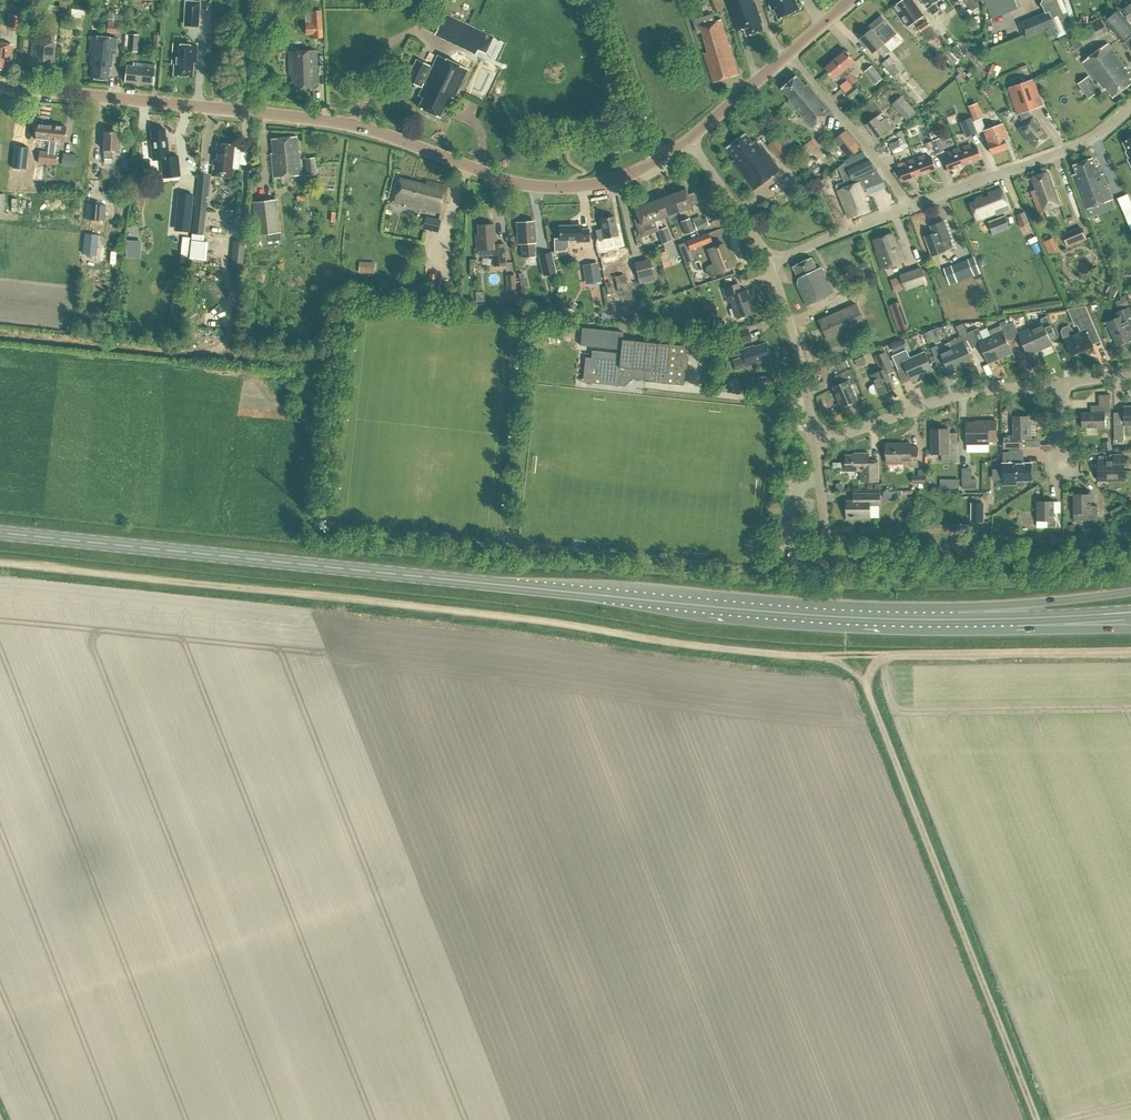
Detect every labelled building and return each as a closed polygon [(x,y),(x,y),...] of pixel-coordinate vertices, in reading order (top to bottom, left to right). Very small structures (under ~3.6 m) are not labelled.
[(745,29),(747,36),(763,31),(762,24),(763,23),(755,0),(727,0),(737,32),(745,29)] [(770,7),(771,6),(773,11),(775,10),(780,20),(800,10),(796,0),(767,0),(770,7)] [(912,0),(904,0),(895,7),(908,27),(924,16),(912,0)] [(933,16),(939,11),(934,4),(939,0),(922,0),(933,16)] [(972,11),(982,3),(980,0),(964,0),(972,11)] [(992,19),(1018,8),(1015,0),(984,0),(992,19)] [(1052,27),(1058,38),(1078,28),(1070,0),(1043,0),(1041,4),(1043,6),(1046,13),(1020,24),(1026,38),(1052,27)] [(184,26),(198,26),(200,2),(185,1),(184,26)] [(1130,21),(1130,20),(1130,4),(1123,10),(1130,21)] [(313,34),(314,38),(323,37),(322,11),(312,11),(313,24),(306,24),(307,34),(313,34)] [(1130,34),(1130,26),(1118,11),(1106,22),(1123,41),(1130,34)] [(7,29),(21,30),(22,16),(9,15),(7,29)] [(872,30),(862,39),(874,53),(878,49),(884,57),(891,52),(884,44),(897,34),(882,16),(869,27),(872,30)] [(1076,33),(1083,45),(1108,31),(1101,18),(1076,33)] [(937,35),(927,20),(918,27),(928,41),(937,35)] [(710,54),(706,55),(714,82),(739,74),(731,47),(729,47),(721,21),(702,27),(710,54)] [(466,46),(476,51),(485,33),(474,28),(466,46)] [(127,50),(137,51),(139,34),(128,34),(127,50)] [(93,65),(92,79),(109,80),(110,67),(112,67),(113,54),(115,54),(116,38),(91,36),(90,52),(92,52),(91,65),(93,65)] [(34,65),(33,72),(49,74),(50,69),(53,69),(56,44),(32,41),(30,58),(32,58),(31,64),(34,65)] [(11,53),(12,44),(0,43),(0,69),(8,70),(8,60),(11,61),(11,60),(13,58),(13,55),(11,53)] [(172,64),(174,64),(174,75),(193,76),(193,62),(196,62),(197,46),(173,44),(172,64)] [(1124,68),(1125,68),(1108,44),(1083,62),(1098,83),(1095,86),(1088,77),(1078,84),(1089,98),(1098,91),(1098,89),(1102,86),(1104,89),(1106,88),(1112,97),(1130,84),(1130,83),(1129,80),(1130,79),(1130,75),(1129,72),(1128,73),(1124,68)] [(289,51),(289,75),(292,75),(292,83),(294,83),(294,91),(313,90),(313,83),(318,83),(317,50),(289,51)] [(835,60),(854,83),(857,81),(851,74),(853,72),(849,67),(855,63),(846,51),(835,60)] [(451,97),(453,98),(467,69),(438,55),(425,82),(423,81),(430,66),(416,59),(406,81),(422,88),(418,96),(423,98),(418,108),(439,118),(445,105),(447,106),(451,97)] [(881,63),(889,73),(893,77),(900,71),(892,63),(895,61),(890,56),(881,63)] [(854,83),(835,60),(825,69),(834,80),(840,76),(843,80),(846,78),(852,86),(854,83)] [(126,82),(153,85),(155,65),(134,63),(134,66),(127,65),(126,82)] [(872,68),(865,73),(875,85),(882,80),(872,68)] [(789,101),(813,129),(832,112),(808,84),(806,86),(798,76),(782,89),(791,99),(789,101)] [(1034,79),(1008,88),(1017,115),(1043,106),(1034,79)] [(848,83),(842,89),(846,94),(853,88),(848,83)] [(846,94),(850,99),(859,92),(855,87),(853,88),(846,94)] [(336,97),(338,108),(346,106),(344,95),(336,97)] [(906,100),(897,108),(907,120),(917,112),(906,100)] [(975,121),(974,121),(972,117),(960,121),(967,137),(986,129),(982,118),(984,117),(978,102),(969,106),(975,121)] [(880,122),(876,117),(866,125),(876,138),(892,127),(885,118),(880,122)] [(1019,128),(1029,141),(1031,140),(1036,147),(1048,137),(1033,117),(1019,128)] [(988,143),(993,154),(1009,148),(1005,138),(1009,137),(1004,123),(985,130),(989,142),(988,143)] [(34,139),(50,141),(51,126),(36,124),(34,139)] [(50,141),(64,142),(66,127),(51,126),(50,141)] [(152,160),(161,159),(162,172),(178,170),(177,157),(169,158),(167,138),(165,138),(164,129),(151,130),(152,139),(150,139),(152,160)] [(930,133),(932,139),(941,135),(938,129),(930,133)] [(782,162),(792,153),(772,130),(766,136),(771,142),(768,145),(782,162)] [(834,140),(850,159),(862,149),(846,130),(834,140)] [(890,144),(889,144),(892,150),(901,146),(900,142),(906,140),(903,131),(896,134),(897,135),(888,139),(890,144)] [(103,150),(104,150),(104,159),(111,159),(111,150),(117,150),(118,132),(104,132),(103,150)] [(733,162),(754,190),(781,170),(763,147),(761,148),(756,141),(753,143),(746,133),(727,148),(736,160),(733,162)] [(269,139),(273,178),(302,175),(301,158),(299,158),(299,152),(298,152),(296,137),(269,139)] [(932,141),(937,154),(945,151),(940,138),(932,141)] [(214,169),(212,169),(211,175),(230,177),(234,144),(217,142),(215,159),(213,159),(212,164),(214,164),(214,169)] [(926,145),(929,152),(935,150),(932,142),(926,145)] [(90,145),(79,144),(77,157),(88,158),(90,145)] [(960,148),(966,165),(982,159),(978,147),(972,149),(970,145),(960,148)] [(28,148),(15,146),(12,168),(26,170),(28,148)] [(240,170),(244,147),(237,146),(233,168),(240,170)] [(945,159),(950,171),(966,165),(960,148),(949,152),(951,157),(945,159)] [(37,163),(55,165),(57,152),(39,150),(37,163)] [(850,173),(854,181),(877,170),(864,152),(850,159),(845,161),(850,173)] [(75,163),(76,156),(63,154),(62,162),(75,163)] [(816,178),(829,168),(820,154),(806,164),(816,178)] [(914,159),(921,175),(937,169),(933,158),(927,160),(925,155),(914,159)] [(304,158),(305,169),(316,168),(315,157),(304,158)] [(1096,166),(1093,158),(1074,165),(1077,173),(1072,175),(1085,210),(1113,199),(1103,174),(1101,175),(1098,166),(1096,166)] [(900,170),(904,181),(921,175),(914,159),(904,163),(906,168),(900,170)] [(1037,190),(1032,191),(1040,212),(1060,205),(1048,172),(1032,178),(1037,190)] [(198,173),(191,233),(203,235),(205,206),(206,206),(207,201),(206,201),(206,197),(208,197),(210,174),(198,173)] [(854,181),(850,173),(843,176),(846,182),(840,185),(841,189),(855,184),(854,181)] [(393,201),(420,208),(441,213),(447,186),(426,181),(425,185),(399,179),(393,201)] [(826,181),(819,185),(825,197),(832,194),(826,181)] [(848,206),(852,217),(868,211),(864,200),(866,199),(859,182),(855,184),(841,189),(838,191),(844,208),(848,206)] [(977,201),(971,204),(977,220),(996,213),(997,215),(1010,210),(1002,188),(989,193),(990,196),(984,199),(982,196),(976,198),(977,201)] [(685,190),(672,195),(678,212),(691,207),(691,206),(687,195),(685,190)] [(178,193),(175,221),(182,222),(181,231),(189,231),(190,222),(193,195),(178,193)] [(694,193),(687,195),(691,206),(698,204),(694,193)] [(672,195),(660,199),(666,216),(678,212),(672,195)] [(253,200),(258,243),(281,240),(280,231),(283,231),(278,197),(253,200)] [(657,230),(662,244),(671,240),(666,227),(663,228),(659,219),(666,216),(660,199),(647,204),(657,230)] [(87,219),(106,220),(107,204),(88,202),(87,219)] [(652,232),(657,230),(647,204),(635,209),(639,219),(635,220),(640,234),(651,230),(652,232)] [(1122,208),(1127,220),(1130,218),(1130,204),(1122,208)] [(1023,234),(1025,233),(1027,238),(1034,235),(1032,230),(1033,229),(1025,211),(1016,215),(1019,221),(1018,221),(1023,234)] [(988,222),(993,235),(1010,228),(1005,215),(988,222)] [(422,229),(437,232),(440,219),(425,216),(422,229)] [(596,231),(597,240),(608,238),(610,249),(620,247),(617,236),(618,236),(614,217),(599,220),(601,230),(596,231)] [(692,222),(696,230),(708,225),(704,217),(692,222)] [(694,231),(689,218),(680,221),(685,235),(694,231)] [(930,225),(933,233),(925,236),(932,255),(954,247),(951,239),(951,238),(944,220),(930,225)] [(534,222),(516,223),(518,243),(521,243),(522,257),(534,256),(533,243),(535,243),(534,222)] [(581,224),(559,225),(559,238),(553,238),(554,251),(564,250),(568,247),(568,240),(577,239),(577,242),(589,241),(588,228),(581,228),(581,224)] [(476,251),(492,250),(493,266),(506,265),(504,245),(497,246),(496,238),(495,238),(494,225),(478,226),(478,235),(475,235),(476,251)] [(1083,230),(1064,237),(1069,249),(1088,242),(1083,230)] [(693,238),(696,247),(711,242),(708,232),(693,238)] [(874,240),(878,250),(876,251),(883,270),(906,261),(898,243),(897,243),(893,233),(874,240)] [(98,235),(85,234),(83,253),(96,255),(98,235)] [(230,267),(242,268),(245,241),(233,240),(230,267)] [(127,241),(126,257),(140,258),(141,242),(127,241)] [(687,242),(679,244),(686,262),(693,260),(687,242)] [(708,275),(711,276),(734,266),(727,249),(725,250),(722,243),(707,249),(713,263),(707,265),(705,267),(705,269),(706,273),(708,275)] [(952,263),(959,280),(976,273),(969,256),(952,263)] [(817,270),(811,258),(794,267),(799,278),(797,285),(808,306),(834,294),(821,268),(817,270)] [(654,279),(648,259),(633,263),(638,284),(654,279)] [(358,271),(374,272),(374,260),(358,260),(358,271)] [(585,284),(602,282),(598,262),(582,264),(585,284)] [(556,273),(554,265),(546,267),(548,275),(556,273)] [(901,276),(905,288),(926,281),(922,268),(901,276)] [(506,276),(507,290),(515,290),(514,275),(506,276)] [(616,278),(619,293),(629,291),(625,276),(616,278)] [(741,292),(738,283),(722,288),(727,303),(730,302),(736,318),(752,313),(748,299),(750,299),(747,290),(741,292)] [(851,293),(854,300),(865,295),(862,288),(851,293)] [(566,307),(573,311),(577,304),(570,300),(566,307)] [(866,324),(856,303),(819,320),(828,341),(866,324)] [(1118,312),(1120,317),(1107,322),(1117,345),(1130,339),(1130,335),(1127,325),(1130,323),(1130,314),(1128,308),(1118,312)] [(188,314),(192,320),(200,315),(196,309),(188,314)] [(1062,333),(1065,339),(1064,339),(1072,355),(1093,346),(1092,344),(1100,340),(1091,319),(1089,320),(1086,314),(1075,319),(1081,331),(1074,335),(1071,329),(1069,327),(1066,326),(1063,328),(1062,330),(1062,333)] [(1043,323),(1031,328),(1040,349),(1053,344),(1052,341),(1048,333),(1054,330),(1048,316),(1042,319),(1043,323)] [(714,321),(713,330),(724,331),(725,322),(714,321)] [(1007,324),(1014,338),(1019,336),(1028,354),(1040,349),(1031,328),(1019,333),(1014,321),(1007,324)] [(952,347),(962,368),(974,363),(968,349),(974,347),(968,332),(967,332),(964,324),(957,327),(960,335),(954,338),(954,340),(951,342),(950,341),(952,347)] [(991,336),(1000,357),(1013,352),(1008,341),(1014,338),(1007,324),(1002,326),(1003,331),(991,336)] [(581,345),(621,349),(622,340),(623,340),(624,331),(583,327),(581,345)] [(968,332),(974,347),(980,344),(988,362),(1000,357),(991,336),(984,339),(979,328),(968,332)] [(745,329),(727,335),(731,346),(749,340),(745,329)] [(926,333),(930,341),(938,337),(934,329),(926,333)] [(621,349),(621,354),(618,379),(616,379),(616,382),(615,386),(624,387),(633,379),(644,381),(644,382),(683,386),(685,370),(687,370),(688,357),(686,356),(687,347),(623,340),(622,340),(621,349)] [(732,362),(735,372),(772,359),(773,359),(768,343),(767,343),(767,344),(754,348),(753,346),(741,351),(743,358),(732,362)] [(1105,343),(1099,345),(1104,359),(1110,357),(1105,343)] [(944,360),(950,373),(962,368),(952,347),(940,352),(937,345),(931,348),(937,362),(944,360)] [(893,356),(899,369),(905,366),(912,380),(920,377),(919,375),(932,369),(925,352),(911,358),(907,350),(893,356)] [(600,381),(616,382),(616,379),(618,379),(621,354),(598,352),(598,355),(591,354),(591,359),(595,359),(594,367),(596,367),(596,375),(600,381)] [(879,392),(880,395),(895,388),(888,373),(894,370),(886,352),(876,357),(882,370),(871,375),(875,383),(871,385),(870,387),(870,389),(871,392),(872,393),(875,393),(879,392)] [(845,359),(836,364),(840,371),(849,367),(845,359)] [(850,370),(836,376),(840,385),(834,388),(842,407),(857,400),(851,386),(856,384),(850,370)] [(1082,413),(1082,429),(1106,428),(1106,420),(1111,419),(1110,394),(1099,395),(1099,405),(1091,406),(1091,412),(1082,413)] [(1116,446),(1124,446),(1124,440),(1124,426),(1130,426),(1130,406),(1124,407),(1124,425),(1114,425),(1114,440),(1116,440),(1116,446)] [(1002,441),(1002,447),(1022,447),(1022,439),(1031,439),(1031,431),(1030,431),(1029,416),(1014,416),(1014,436),(1010,436),(1003,436),(1003,441),(1002,441)] [(967,424),(967,444),(990,444),(990,441),(997,441),(997,421),(982,421),(982,424),(967,424)] [(931,429),(931,454),(942,454),(942,462),(958,462),(958,445),(949,445),(949,429),(931,429)] [(1103,441),(1105,450),(1113,449),(1111,439),(1103,441)] [(901,445),(887,445),(888,464),(911,464),(911,467),(919,467),(919,447),(911,447),(911,444),(901,444),(901,445)] [(1032,481),(1032,463),(1022,463),(1022,458),(1011,458),(1011,452),(1003,452),(1003,463),(1003,481),(1003,484),(1016,484),(1016,481),(1032,481)] [(861,471),(861,482),(879,482),(878,461),(869,461),(869,453),(861,453),(861,455),(847,455),(847,471),(861,471)] [(1124,478),(1124,468),(1124,455),(1110,455),(1110,462),(1098,462),(1098,479),(1118,478),(1124,478)] [(989,469),(988,484),(1002,484),(1002,469),(989,469)] [(925,470),(919,470),(919,477),(913,477),(913,484),(926,483),(925,470)] [(976,479),(963,479),(963,488),(976,488),(976,479)] [(950,480),(950,490),(959,490),(959,480),(950,480)] [(885,499),(895,499),(895,491),(885,491),(885,499)] [(855,501),(847,501),(848,520),(863,520),(863,523),(871,523),(871,506),(881,505),(881,493),(854,494),(855,501)] [(1074,514),(1074,520),(1084,520),(1098,520),(1098,506),(1091,506),(1091,494),(1073,494),(1074,514)] [(1048,520),(1048,527),(1061,527),(1061,513),(1055,513),(1055,501),(1037,501),(1037,521),(1048,520)] [(972,503),(972,521),(982,521),(982,503),(972,503)] [(1112,510),(1115,517),(1128,510),(1126,504),(1112,510)] [(1067,537),(1076,537),(1076,525),(1067,525),(1067,537)] [(754,603),(754,607),(763,608),(763,610),(772,611),(773,605),(754,603)]
